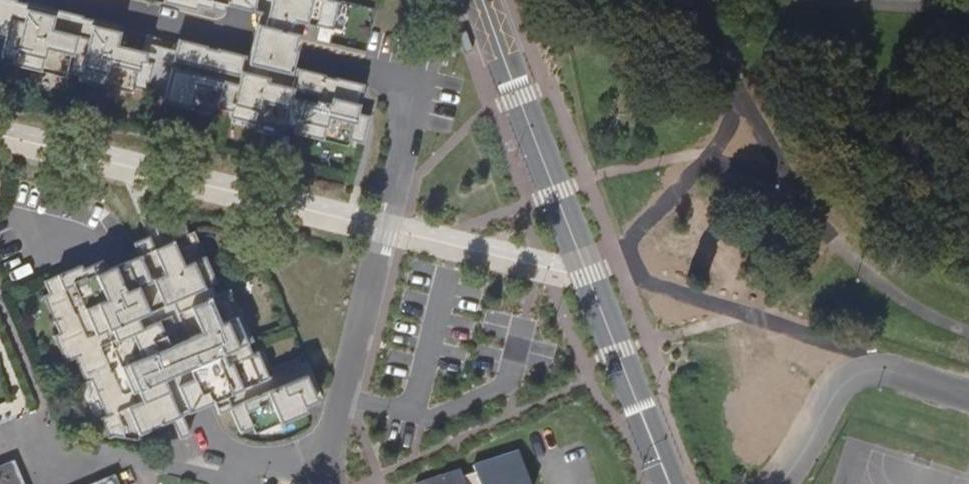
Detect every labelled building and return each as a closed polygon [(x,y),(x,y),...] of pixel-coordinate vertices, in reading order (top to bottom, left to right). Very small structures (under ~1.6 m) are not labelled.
[(1,61),(2,55),(14,58),(13,64),(66,76),(67,71),(79,73),(77,80),(131,93),(133,86),(164,94),(162,100),(217,113),(218,107),(230,110),(229,116),(282,129),(284,122),(296,126),(294,132),(347,145),(349,139),(362,142),(369,115),(356,111),(363,84),(342,78),(341,81),(322,77),(323,74),(297,67),(296,72),(287,70),(288,65),(249,56),(248,60),(243,59),(245,55),(219,49),(218,51),(204,47),(204,45),(178,39),(175,49),(157,45),(155,54),(142,50),(145,36),(120,29),(121,25),(93,18),(92,20),(80,18),(81,15),(55,9),(28,3),(27,4),(17,2),(17,0),(0,0),(0,61),(1,61)] [(165,3),(197,11),(200,4),(225,10),(228,4),(228,0),(166,0),(165,3)] [(260,12),(263,0),(228,0),(228,4),(242,7),(260,12)] [(260,12),(256,29),(294,39),(295,34),(293,33),(296,21),(321,27),(333,30),(340,3),(334,2),(334,0),(263,0),(260,12)] [(253,42),(249,56),(288,65),(291,53),(294,39),(256,29),(253,42)] [(139,253),(137,254),(148,279),(150,283),(159,279),(161,278),(213,399),(219,413),(230,408),(240,432),(252,427),(255,433),(306,411),(303,405),(317,400),(305,373),(311,371),(307,360),(302,363),(301,362),(287,368),(287,369),(281,371),(281,370),(267,376),(256,350),(251,353),(245,341),(251,338),(229,289),(215,295),(210,283),(216,280),(194,230),(189,232),(183,220),(133,241),(139,253)] [(130,257),(109,266),(107,267),(130,319),(141,315),(180,414),(195,407),(211,400),(213,399),(161,278),(159,279),(150,283),(148,279),(137,254),(130,257)] [(138,432),(146,429),(170,419),(177,437),(188,432),(180,414),(141,315),(130,319),(107,267),(103,258),(101,258),(82,267),(80,264),(68,269),(43,280),(49,292),(43,295),(60,333),(53,336),(65,361),(75,357),(85,382),(91,379),(106,415),(101,418),(110,436),(114,435),(136,439),(138,432)] [(520,451),(474,466),(477,475),(463,479),(461,471),(423,483),(531,483),(520,451)] [(14,462),(0,468),(0,483),(24,483),(14,462)]
